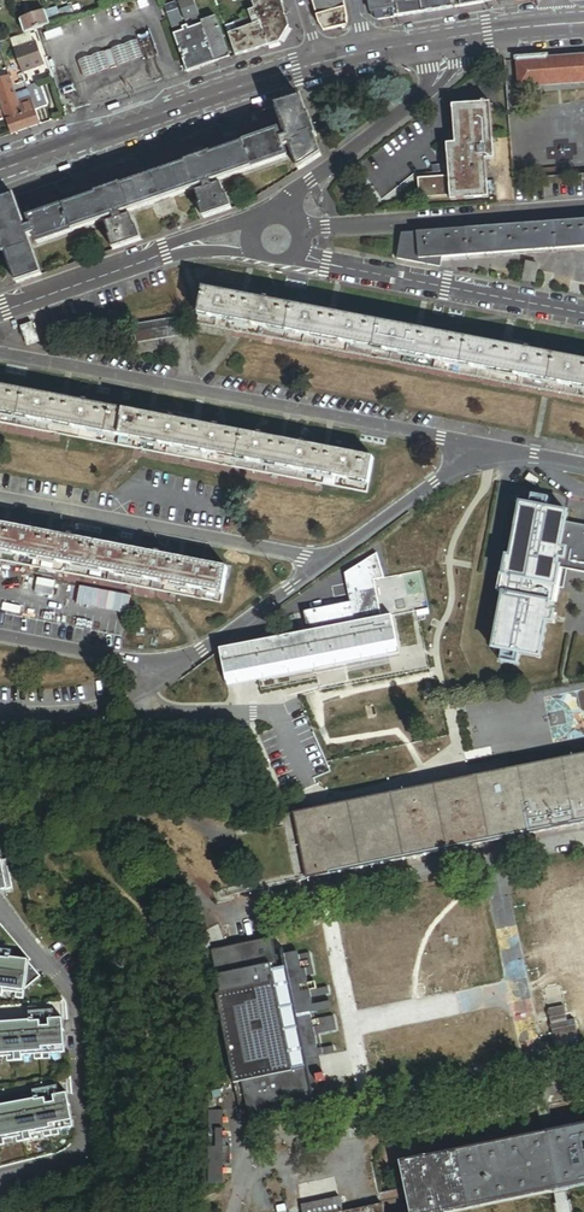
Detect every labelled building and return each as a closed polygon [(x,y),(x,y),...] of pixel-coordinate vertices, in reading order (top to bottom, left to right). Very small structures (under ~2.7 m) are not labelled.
[(147,0),(138,3),(141,10),(149,7),(147,0)] [(175,5),(174,0),(165,0),(162,1),(165,9),(175,5)] [(203,68),(217,63),(202,22),(194,0),(190,0),(179,4),(186,22),(193,20),(196,28),(190,31),(203,68)] [(253,3),(257,15),(269,47),(280,44),(289,28),(281,0),(262,0),(253,3)] [(344,0),(312,0),(320,24),(324,32),(348,26),(348,19),(344,0)] [(396,18),(393,0),(369,0),(372,16),(379,21),(396,18)] [(420,0),(393,0),(396,18),(422,14),(420,0)] [(452,0),(420,0),(422,14),(453,9),(452,0)] [(453,9),(485,4),(484,0),(452,0),(453,9)] [(175,5),(165,9),(188,73),(200,69),(186,32),(185,28),(177,5),(175,5)] [(50,25),(75,16),(72,7),(58,12),(57,9),(46,12),(50,25)] [(46,12),(21,21),(25,34),(30,32),(50,25),(46,12)] [(269,47),(257,15),(226,26),(237,56),(269,47)] [(217,63),(231,58),(216,17),(202,22),(217,63)] [(25,34),(11,39),(15,50),(34,43),(30,32),(25,34)] [(144,59),(138,41),(112,50),(118,68),(144,59)] [(34,43),(15,50),(23,73),(46,65),(38,42),(34,43)] [(118,68),(112,50),(105,52),(112,70),(118,68)] [(112,70),(105,52),(78,62),(84,79),(112,70)] [(518,59),(520,86),(583,82),(583,56),(548,58),(548,57),(518,59)] [(0,81),(0,99),(7,120),(13,135),(41,124),(36,111),(29,91),(17,96),(10,77),(0,81)] [(29,91),(36,111),(48,107),(40,84),(28,88),(29,91)] [(294,149),(302,172),(324,158),(318,140),(320,139),(313,119),(311,120),(305,102),(281,109),(291,140),(284,142),(282,134),(246,146),(254,171),(290,159),(288,151),(294,149)] [(483,107),(453,109),(454,122),(456,146),(449,146),(451,177),(452,197),(452,201),(489,199),(486,161),(495,161),(492,113),(494,112),(494,106),(488,106),(487,105),(483,105),(483,107)] [(207,220),(234,211),(230,199),(228,200),(224,188),(216,190),(215,185),(254,171),(246,146),(215,157),(214,155),(190,164),(191,166),(158,177),(167,202),(206,188),(207,193),(200,196),(204,208),(203,209),(207,220)] [(118,252),(146,242),(142,230),(140,231),(136,218),(128,221),(126,216),(167,202),(158,177),(126,189),(126,187),(101,195),(101,197),(79,205),(69,209),(77,233),(117,219),(119,224),(112,227),(116,239),(114,239),(118,252)] [(451,177),(420,179),(421,199),(452,197),(451,177)] [(20,286),(46,277),(33,241),(39,238),(42,245),(77,233),(69,209),(33,221),(36,229),(29,231),(18,199),(0,206),(0,229),(4,239),(2,239),(8,255),(9,255),(20,286)] [(403,235),(398,259),(442,267),(444,256),(583,246),(583,222),(403,235)] [(538,264),(527,262),(523,280),(534,282),(538,264)] [(199,318),(197,327),(583,399),(583,362),(532,353),(525,351),(270,304),(263,302),(204,291),(199,318)] [(178,320),(133,328),(136,345),(180,337),(178,320)] [(34,322),(23,326),(30,344),(41,340),(34,322)] [(370,495),(377,460),(311,447),(304,446),(268,439),(260,438),(224,431),(217,429),(180,422),(173,421),(93,406),(86,404),(0,388),(0,424),(370,495)] [(540,478),(530,472),(527,477),(536,483),(540,478)] [(522,510),(511,565),(560,575),(561,573),(568,575),(583,578),(583,531),(567,528),(569,519),(522,510)] [(222,605),(228,570),(162,557),(155,556),(75,541),(68,540),(0,527),(0,563),(222,605)] [(308,639),(222,657),(226,684),(313,667),(314,672),(389,658),(388,652),(398,650),(392,619),(382,620),(375,583),(384,581),(378,556),(344,577),(349,605),(330,609),(304,614),(308,639)] [(561,575),(560,575),(511,565),(509,577),(559,587),(561,575)] [(565,590),(568,575),(561,573),(560,575),(561,575),(559,587),(559,588),(565,590)] [(509,577),(506,577),(501,600),(504,601),(494,655),(541,663),(548,628),(556,629),(558,619),(550,618),(551,610),(554,611),(559,588),(559,587),(509,577)] [(314,672),(313,667),(226,684),(227,689),(314,672)] [(286,817),(310,881),(583,826),(583,757),(286,817)] [(310,881),(286,817),(237,827),(251,893),(310,881)] [(13,894),(7,860),(0,861),(0,895),(13,894)] [(277,941),(216,954),(225,996),(220,998),(244,1115),(252,1113),(253,1117),(301,1106),(316,1103),(312,1084),(328,1081),(325,1068),(322,1056),(338,1053),(336,1046),(325,1048),(322,1035),(341,1031),(338,1015),(319,1019),(318,1013),(336,1009),(334,1001),(316,1005),(315,999),(333,995),(331,987),(320,989),(318,982),(312,983),(310,977),(318,975),(313,953),(281,960),(277,941)] [(25,994),(26,959),(0,956),(0,990),(25,994)] [(555,987),(547,989),(559,1048),(583,1043),(578,1018),(570,1019),(564,992),(557,993),(555,987)] [(0,1026),(0,1062),(67,1053),(64,1020),(0,1026)] [(580,1091),(559,1096),(561,1103),(582,1098),(580,1091)] [(0,1109),(0,1146),(73,1129),(69,1095),(0,1109)] [(224,1127),(223,1109),(209,1109),(210,1182),(216,1182),(216,1164),(224,1164),(224,1146),(216,1146),(216,1127),(224,1127)] [(551,1137),(428,1162),(407,1166),(416,1211),(461,1211),(560,1192),(583,1187),(583,1130),(551,1137)] [(342,1199),(304,1207),(305,1211),(345,1211),(342,1199)]
